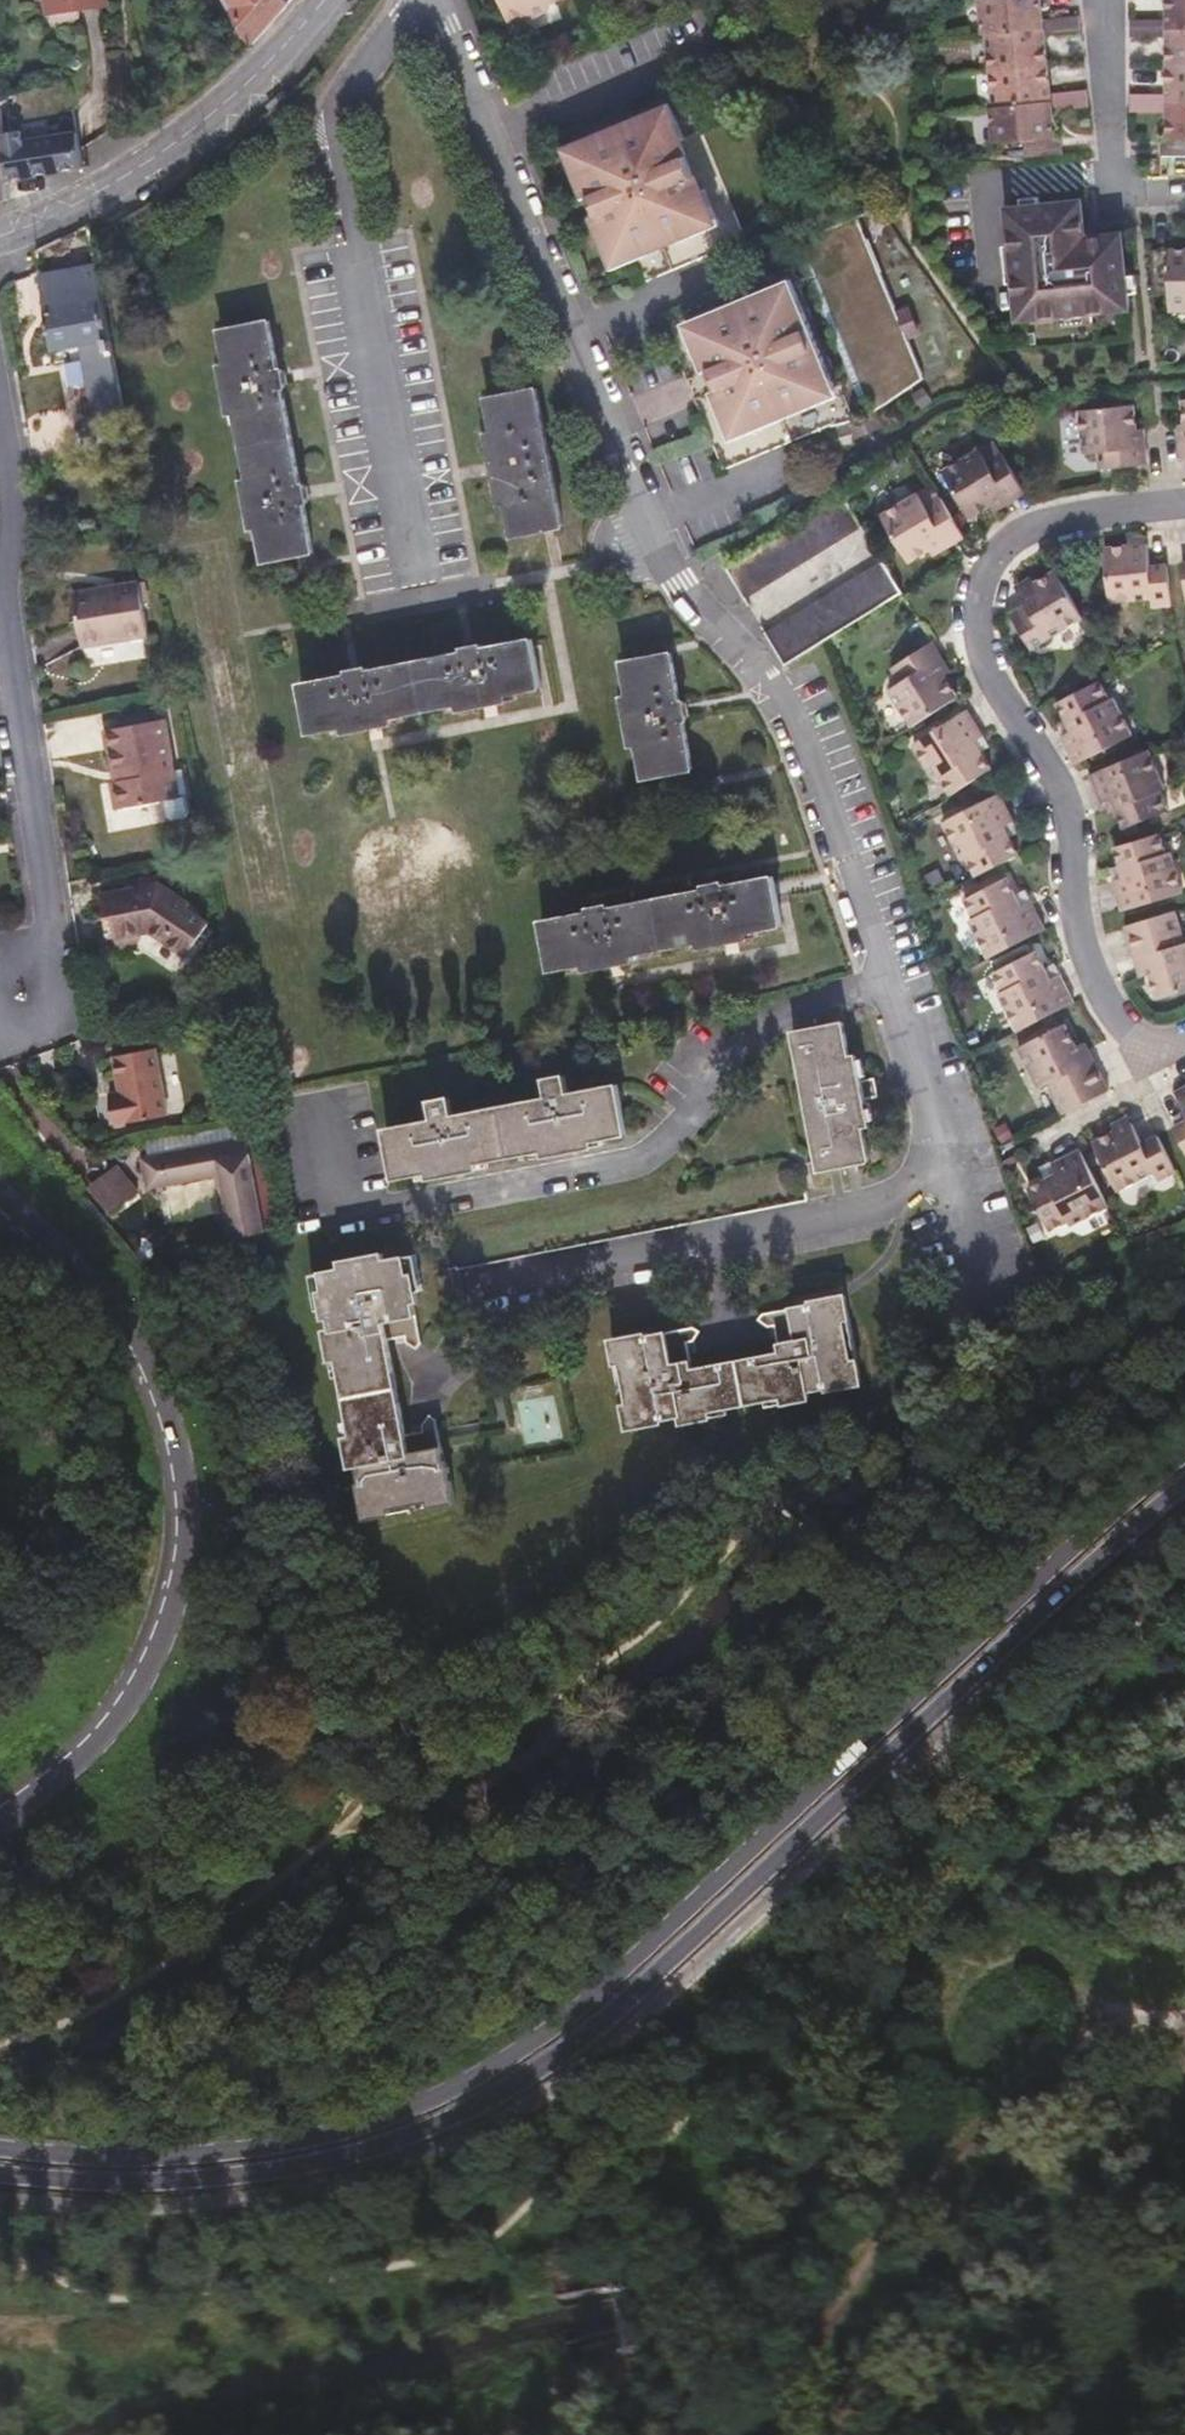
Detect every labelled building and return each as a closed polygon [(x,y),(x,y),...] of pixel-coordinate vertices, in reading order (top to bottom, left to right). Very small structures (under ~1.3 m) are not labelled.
[(111,0),(54,0),(56,10),(111,0)] [(253,42),(256,46),(292,3),(289,0),(227,0),(253,42)] [(500,21),(516,15),(523,19),(542,12),(544,5),(555,0),(491,0),(500,21)] [(984,34),(988,34),(1045,28),(1044,20),(1042,0),(981,0),(984,34)] [(1184,30),(1184,0),(1169,0),(1169,21),(1169,30),(1184,30)] [(988,34),(992,70),(1048,65),(1046,38),(1081,35),(1079,16),(1044,20),(1045,28),(988,34)] [(1169,30),(1169,21),(1132,21),(1132,39),(1169,39),(1168,68),(1184,68),(1184,30),(1169,30)] [(1054,110),(1088,107),(1087,90),(1052,93),(1048,65),(992,70),(996,107),(1053,102),(1054,110)] [(14,193),(12,178),(7,132),(3,92),(0,68),(0,195),(14,193)] [(1168,68),(1167,94),(1132,93),(1131,112),(1167,113),(1168,104),(1184,104),(1184,68),(1168,68)] [(1027,159),(1063,155),(1062,138),(1056,138),(1054,110),(1053,102),(996,107),(991,108),(995,144),(1025,141),(1027,159)] [(1168,104),(1167,113),(1167,140),(1162,140),(1161,158),(1184,158),(1184,104),(1168,104)] [(622,257),(636,252),(705,224),(694,197),(700,194),(678,141),(671,143),(660,115),(579,150),(590,177),(584,180),(606,233),(612,230),(622,257)] [(7,132),(12,178),(83,168),(79,135),(26,142),(24,131),(7,132)] [(1087,239),(1083,203),(1008,210),(1019,320),(1130,309),(1123,236),(1087,239)] [(705,224),(636,252),(647,283),(748,242),(736,212),(705,224)] [(804,405),(814,429),(824,425),(848,424),(864,417),(900,400),(925,381),(906,334),(862,227),(857,221),(812,240),(757,261),(768,290),(763,292),(698,319),(710,348),(704,351),(718,385),(726,403),(731,400),(743,430),(804,405)] [(1153,289),(1171,290),(1171,311),(1184,312),(1184,251),(1153,250),(1153,289)] [(102,415),(129,410),(106,299),(49,311),(56,350),(75,348),(84,399),(98,396),(102,415)] [(281,370),(271,322),(222,331),(229,365),(222,366),(231,413),(238,412),(250,479),(244,480),(253,529),(260,528),(266,562),(314,553),(305,503),(310,502),(307,485),(302,486),(284,388),(289,387),(285,369),(281,370)] [(777,444),(814,429),(804,405),(743,430),(731,400),(726,403),(718,385),(695,394),(727,467),(777,444)] [(546,425),(539,390),(490,398),(496,433),(489,434),(501,503),(509,502),(515,536),(565,525),(546,425)] [(1143,462),(1136,401),(1082,406),(1086,447),(1102,446),(1104,467),(1143,462)] [(864,417),(848,424),(853,438),(869,432),(864,417)] [(1025,486),(1005,454),(987,464),(980,452),(944,475),(972,519),(1025,486)] [(865,525),(845,493),(729,565),(748,596),(865,525)] [(962,530),(941,496),(924,507),(915,494),(880,517),(910,562),(962,530)] [(1174,604),(1169,564),(1151,566),(1148,545),(1107,551),(1114,605),(1157,599),(1158,606),(1174,604)] [(905,592),(886,561),(770,632),(788,663),(848,627),(905,592)] [(1086,617),(1059,572),(1022,594),(1028,606),(1012,616),(1034,649),(1086,617)] [(102,597),(101,592),(77,597),(87,651),(153,638),(143,584),(118,589),(119,594),(102,597)] [(542,685),(533,639),(485,648),(484,643),(466,647),(467,652),(369,671),(368,667),(351,670),(351,675),(303,684),(313,730),(346,724),(348,731),(395,722),(394,715),(462,701),(463,709),(510,700),(509,693),(542,685)] [(905,709),(916,726),(962,697),(925,645),(894,666),(905,682),(893,691),(905,709)] [(682,700),(673,651),(623,661),(629,696),(623,698),(632,744),(639,743),(645,776),(694,767),(686,720),(690,720),(687,699),(682,700)] [(1108,679),(1065,701),(1079,727),(1072,731),(1088,762),(1143,734),(1124,694),(1118,696),(1108,679)] [(943,780),(953,796),(994,769),(977,744),(986,738),(968,712),(914,747),(937,783),(943,780)] [(114,751),(117,771),(124,769),(126,781),(119,782),(115,784),(119,812),(162,803),(182,800),(183,799),(182,796),(178,772),(169,721),(108,732),(111,751),(114,751)] [(1173,788),(1155,748),(1096,772),(1110,805),(1117,802),(1128,826),(1172,809),(1165,792),(1173,788)] [(124,769),(117,771),(119,782),(126,781),(124,769)] [(188,770),(178,772),(178,774),(182,796),(193,794),(188,770)] [(970,860),(979,878),(1022,856),(1009,830),(1018,825),(1002,794),(945,824),(964,863),(970,860)] [(186,817),(182,800),(162,803),(165,820),(173,824),(179,822),(186,817)] [(1163,833),(1118,847),(1126,874),(1117,877),(1127,911),(1184,893),(1184,886),(1175,852),(1170,853),(1163,833)] [(589,969),(612,964),(611,957),(635,953),(702,940),(703,946),(727,941),(725,934),(749,931),(783,923),(775,876),(726,885),(725,881),(707,884),(708,888),(612,907),(611,901),(593,905),(594,910),(544,920),(554,969),(588,963),(589,969)] [(973,922),(993,960),(1050,930),(1033,900),(1024,904),(1010,880),(970,902),(978,918),(973,922)] [(193,903),(163,883),(106,894),(110,918),(117,917),(124,951),(141,948),(146,942),(145,934),(154,933),(191,957),(210,927),(187,911),(193,903)] [(1136,924),(1147,959),(1155,957),(1168,1001),(1184,996),(1184,910),(1184,909),(1136,924)] [(750,937),(749,931),(725,934),(727,941),(750,937)] [(1002,992),(1023,1030),(1081,1000),(1064,971),(1055,976),(1042,950),(1000,972),(1008,989),(1002,992)] [(611,957),(612,964),(636,960),(635,953),(611,957)] [(1050,1080),(1067,1113),(1112,1089),(1095,1057),(1088,1061),(1066,1021),(1023,1043),(1043,1084),(1050,1080)] [(821,1168),(871,1159),(865,1123),(871,1122),(866,1095),(876,1092),(873,1074),(862,1076),(858,1054),(851,1055),(845,1022),(796,1031),(821,1168)] [(143,1024),(128,1027),(130,1036),(145,1033),(143,1024)] [(119,1124),(171,1114),(158,1048),(118,1055),(125,1092),(113,1094),(119,1124)] [(433,1177),(457,1172),(456,1165),(478,1161),(548,1147),(550,1154),(572,1150),(570,1143),(598,1139),(628,1133),(619,1084),(571,1093),(567,1074),(550,1077),(553,1096),(455,1116),(451,1097),(433,1100),(437,1119),(388,1129),(397,1177),(431,1170),(433,1177)] [(1166,1181),(1181,1172),(1162,1136),(1147,1144),(1137,1125),(1098,1146),(1124,1193),(1162,1173),(1166,1181)] [(237,1234),(267,1229),(250,1135),(148,1155),(153,1184),(219,1173),(226,1172),(237,1234)] [(599,1145),(598,1139),(570,1143),(572,1150),(599,1145)] [(1076,1231),(1114,1210),(1085,1153),(1056,1168),(1060,1177),(1035,1190),(1056,1233),(1072,1225),(1076,1231)] [(456,1165),(457,1172),(479,1167),(478,1161),(456,1165)] [(231,1235),(237,1234),(226,1172),(219,1173),(231,1235)] [(367,1517),(455,1500),(448,1467),(445,1467),(436,1420),(431,1416),(424,1425),(425,1433),(404,1436),(387,1346),(407,1342),(409,1348),(417,1356),(422,1349),(414,1300),(418,1299),(414,1275),(409,1276),(406,1257),(386,1261),(385,1255),(343,1262),(344,1269),(324,1272),(327,1292),(321,1293),(325,1317),(331,1316),(334,1330),(328,1331),(332,1357),(340,1356),(355,1434),(347,1436),(352,1466),(360,1465),(363,1484),(361,1484),(367,1517)] [(663,1417),(684,1413),(686,1421),(713,1416),(712,1408),(785,1395),(787,1402),(812,1397),(811,1389),(830,1386),(830,1389),(863,1383),(846,1294),(813,1300),(813,1304),(769,1312),(764,1318),(772,1325),(778,1324),(783,1351),(693,1369),(688,1341),(696,1340),(701,1331),(693,1327),(648,1335),(648,1331),(613,1339),(631,1427),(664,1420),(663,1417)]
